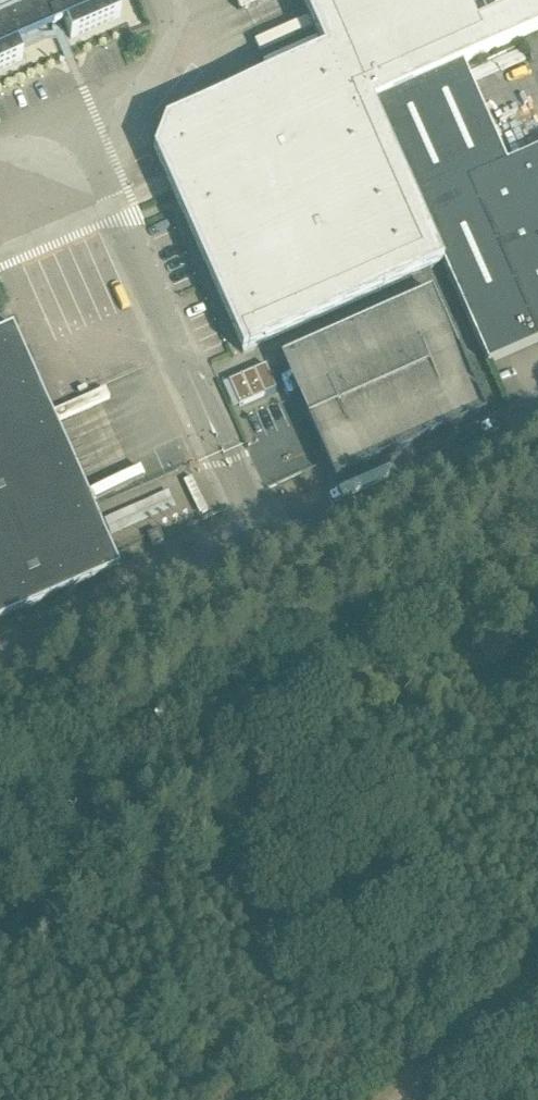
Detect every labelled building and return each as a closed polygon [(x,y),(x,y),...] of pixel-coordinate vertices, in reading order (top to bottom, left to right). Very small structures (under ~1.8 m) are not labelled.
[(23,61),(18,48),(66,27),(71,39),(120,18),(115,5),(127,0),(0,0),(0,71),(23,61)] [(382,102),(462,66),(522,41),(537,34),(537,0),(300,0),(324,54),(165,124),(154,153),(242,353),(443,265),(370,108),(382,102)] [(370,108),(380,130),(443,265),(453,288),(487,365),(498,361),(505,358),(537,343),(537,151),(535,153),(506,165),(489,125),(462,66),(436,77),(382,102),(370,108)] [(484,410),(432,292),(280,360),(335,482),(486,414),(484,410)] [(119,570),(111,553),(92,509),(60,436),(48,411),(13,330),(0,335),(0,623),(119,570)] [(240,408),(277,391),(267,366),(229,383),(240,408)] [(153,548),(164,544),(159,533),(148,537),(153,548)]
